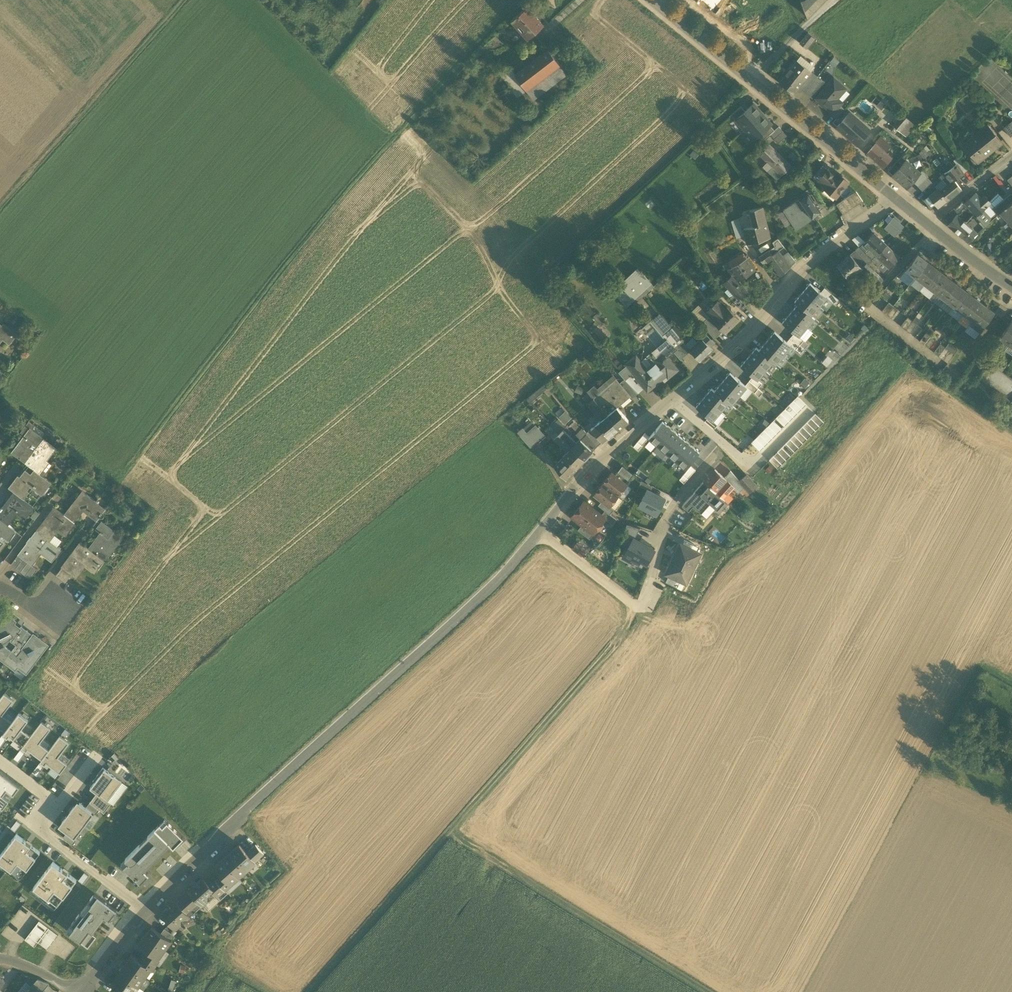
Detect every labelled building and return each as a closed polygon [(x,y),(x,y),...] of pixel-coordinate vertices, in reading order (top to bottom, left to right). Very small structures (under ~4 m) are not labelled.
[(721,0),(705,0),(704,1),(713,9),(721,0)] [(731,24),(749,4),(744,0),(737,0),(732,6),(723,16),(731,24)] [(807,17),(823,0),(801,0),(807,16),(806,16),(807,17)] [(740,32),(749,21),(758,11),(749,4),(731,24),(740,32)] [(512,20),(528,39),(543,25),(527,6),(512,20)] [(749,21),(754,25),(764,13),(760,9),(758,11),(749,21)] [(769,17),(764,13),(754,25),(759,29),(769,17)] [(769,21),(757,35),(771,47),(783,33),(769,21)] [(800,43),(806,48),(814,37),(808,32),(800,43)] [(515,75),(526,90),(560,65),(548,50),(547,50),(515,75)] [(794,93),(797,89),(801,84),(811,72),(797,60),(780,82),(794,93)] [(497,71),(501,76),(511,69),(507,64),(497,71)] [(560,65),(526,90),(533,99),(566,74),(560,65)] [(511,69),(501,76),(517,97),(526,90),(515,75),(511,69)] [(801,89),(805,92),(817,76),(811,72),(801,84),(804,86),(801,89)] [(825,82),(817,76),(805,92),(813,98),(825,82)] [(819,101),(824,105),(833,113),(840,105),(835,101),(838,98),(845,90),(846,89),(834,77),(815,98),(819,101)] [(838,98),(843,102),(850,94),(845,90),(838,98)] [(735,119),(745,130),(763,114),(754,104),(745,111),(735,119)] [(844,109),(840,105),(833,113),(832,114),(836,118),(844,109)] [(731,115),(735,119),(745,111),(741,107),(731,115)] [(837,127),(858,145),(867,135),(862,131),(862,123),(849,113),(837,127)] [(772,125),(763,114),(745,130),(754,141),(759,136),(770,126),(772,125)] [(893,126),(899,131),(909,120),(903,115),(893,126)] [(913,124),(909,120),(899,131),(906,136),(910,132),(907,130),(913,124)] [(1011,137),(1011,135),(1011,121),(1003,128),(1011,137)] [(962,144),(978,163),(1003,143),(995,134),(988,124),(974,135),(976,137),(965,146),(963,143),(962,144)] [(759,136),(763,141),(770,135),(774,131),(770,126),(759,136)] [(770,135),(774,139),(783,131),(779,127),(774,131),(770,135)] [(774,139),(778,144),(787,136),(783,131),(774,139)] [(974,135),(963,143),(965,146),(976,137),(974,135)] [(875,143),(885,152),(891,146),(890,145),(881,137),(875,143)] [(863,150),(867,153),(874,145),(870,142),(863,150)] [(867,153),(883,167),(892,158),(885,152),(875,143),(874,145),(867,153)] [(767,170),(776,179),(790,165),(769,144),(760,154),(772,166),(767,170)] [(693,150),(689,155),(695,159),(699,154),(693,150)] [(928,153),(926,152),(925,150),(918,155),(920,159),(928,153)] [(792,152),(788,156),(793,162),(798,157),(792,152)] [(956,164),(963,173),(968,170),(958,157),(953,161),(956,164)] [(893,175),(907,188),(912,181),(920,173),(906,160),(893,175)] [(944,167),(947,171),(953,166),(950,162),(944,167)] [(956,164),(953,166),(947,171),(944,173),(951,182),(954,180),(963,173),(956,164)] [(813,176),(819,181),(828,170),(822,165),(813,176)] [(825,189),(835,198),(848,182),(843,178),(843,176),(842,175),(840,175),(837,173),(835,176),(828,170),(819,181),(827,187),(825,189)] [(920,173),(912,181),(918,186),(927,177),(925,172),(922,170),(920,173)] [(947,185),(951,182),(944,173),(941,176),(943,179),(944,180),(944,181),(947,185)] [(797,176),(791,181),(796,189),(803,184),(797,176)] [(918,186),(922,191),(932,183),(927,177),(918,186)] [(935,186),(937,189),(939,191),(947,185),(944,181),(944,180),(943,179),(935,186)] [(961,189),(954,180),(951,182),(947,185),(939,191),(939,192),(946,201),(962,189),(961,189)] [(766,195),(770,200),(779,191),(774,186),(766,195)] [(938,207),(946,201),(939,192),(939,191),(937,189),(929,196),(935,204),(938,207)] [(856,191),(846,198),(853,208),(863,201),(856,191)] [(988,205),(992,209),(1004,199),(997,193),(989,201),(990,203),(988,205)] [(997,215),(1001,211),(1011,201),(1011,194),(1011,193),(1004,199),(992,209),(997,215)] [(808,194),(800,199),(812,217),(820,212),(808,194)] [(968,207),(976,216),(983,210),(988,205),(990,203),(989,201),(984,197),(981,200),(975,194),(965,203),(968,207)] [(930,208),(935,204),(929,196),(923,200),(930,208)] [(843,215),(853,208),(846,198),(836,205),(843,215)] [(650,199),(645,204),(649,208),(649,207),(651,209),(655,205),(653,203),(654,203),(650,199)] [(813,219),(812,217),(800,199),(783,211),(791,223),(795,229),(808,220),(809,221),(813,219)] [(957,213),(958,214),(968,207),(965,203),(963,201),(953,208),(957,213)] [(1010,220),(1011,218),(1011,201),(1001,211),(1010,220)] [(751,210),(755,225),(765,222),(761,207),(751,210)] [(976,216),(985,225),(988,223),(997,215),(992,209),(989,211),(987,209),(985,211),(983,210),(976,216)] [(791,223),(783,211),(777,214),(785,227),(791,223)] [(949,225),(968,242),(972,239),(971,238),(976,233),(956,216),(949,225)] [(885,228),(893,234),(896,231),(894,229),(899,223),(893,218),(885,228)] [(732,223),(735,234),(742,232),(741,230),(739,221),(732,223)] [(769,237),(765,222),(755,225),(743,228),(744,229),(745,235),(747,243),(769,237)] [(896,231),(893,234),(895,236),(904,227),(899,223),(894,229),(896,231)] [(744,229),(741,230),(742,232),(735,234),(736,238),(745,235),(744,229)] [(864,230),(859,233),(864,240),(869,236),(864,230)] [(864,244),(871,250),(876,255),(886,245),(874,233),(866,242),(864,244)] [(852,239),(859,247),(863,243),(864,244),(866,242),(858,235),(852,239)] [(775,246),(776,248),(781,244),(777,239),(772,243),(775,246)] [(859,247),(867,255),(871,250),(864,244),(863,243),(859,247)] [(784,247),(781,244),(776,248),(775,246),(773,247),(775,250),(771,253),(772,255),(779,251),(784,247)] [(878,266),(882,262),(888,267),(889,268),(899,257),(887,245),(886,245),(876,255),(872,260),(873,261),(878,266)] [(867,263),(868,265),(873,261),(872,260),(867,255),(859,247),(855,250),(867,263)] [(769,260),(780,275),(789,268),(781,258),(779,255),(775,259),(772,255),(771,253),(769,250),(758,257),(763,264),(769,260)] [(850,254),(862,267),(867,263),(855,250),(850,254)] [(876,255),(871,250),(867,255),(872,260),(876,255)] [(781,258),(783,256),(779,251),(772,255),(775,259),(779,255),(781,258)] [(728,262),(731,267),(747,258),(743,253),(728,262)] [(788,253),(783,256),(791,267),(792,267),(795,262),(788,253)] [(905,269),(915,277),(927,261),(918,253),(905,269)] [(849,278),(856,273),(862,267),(850,254),(838,266),(849,278)] [(789,268),(791,267),(783,256),(781,258),(789,268)] [(728,269),(732,276),(733,276),(736,282),(737,281),(737,282),(756,271),(755,271),(747,258),(731,267),(729,269),(728,269)] [(874,270),(878,266),(873,261),(868,265),(874,270)] [(927,261),(915,277),(925,284),(937,268),(927,261)] [(884,271),(888,267),(882,262),(878,266),(884,271)] [(868,265),(867,263),(862,267),(869,275),(878,285),(883,279),(874,270),(868,265)] [(613,293),(627,306),(652,283),(637,267),(619,284),(621,286),(613,293)] [(869,275),(862,267),(856,273),(863,281),(869,275)] [(937,268),(925,284),(934,292),(947,276),(937,268)] [(915,277),(905,269),(899,278),(909,285),(910,284),(915,277)] [(746,292),(737,282),(737,281),(736,282),(733,276),(732,276),(725,283),(729,288),(734,294),(738,298),(739,298),(746,292)] [(934,292),(944,299),(956,283),(947,276),(934,292)] [(920,290),(925,284),(915,277),(910,284),(920,291),(920,290)] [(810,283),(802,292),(819,306),(827,297),(821,292),(810,283)] [(944,299),(953,306),(966,290),(956,283),(944,299)] [(930,298),(934,292),(925,284),(920,290),(930,298)] [(821,292),(827,297),(833,303),(835,304),(839,299),(825,287),(821,292)] [(725,291),(730,298),(734,294),(729,288),(725,291)] [(754,305),(759,309),(772,292),(767,288),(754,305)] [(953,306),(963,314),(975,297),(966,290),(953,306)] [(812,316),(819,306),(802,292),(794,302),(798,304),(804,310),(805,310),(812,316)] [(934,292),(930,298),(939,305),(944,299),(934,292)] [(730,298),(742,311),(747,306),(739,298),(738,298),(734,294),(730,298)] [(827,297),(819,306),(824,310),(826,312),(833,303),(827,297)] [(975,297),(963,314),(972,321),(985,305),(975,297)] [(939,305),(948,313),(953,306),(944,299),(939,305)] [(707,310),(715,318),(725,309),(717,301),(707,310)] [(882,311),(886,315),(893,306),(889,303),(882,311)] [(798,304),(790,313),(807,327),(815,318),(812,316),(805,310),(804,310),(798,304)] [(691,312),(702,324),(709,317),(698,305),(691,312)] [(995,312),(985,305),(972,321),(970,324),(980,332),(995,312)] [(812,316),(815,318),(816,319),(824,310),(819,306),(812,316)] [(898,309),(893,306),(886,315),(891,318),(898,309)] [(948,313),(958,320),(963,314),(953,306),(948,313)] [(727,307),(725,309),(715,318),(713,321),(721,330),(725,333),(739,319),(727,307)] [(673,348),(682,340),(659,313),(650,320),(666,339),(673,348)] [(799,337),(807,327),(790,313),(782,322),(794,333),(799,337)] [(970,324),(972,321),(963,314),(958,320),(967,327),(970,324)] [(701,324),(713,338),(721,330),(713,321),(709,317),(702,324),(701,324)] [(901,326),(905,330),(912,321),(907,317),(901,326)] [(815,318),(807,327),(811,331),(819,322),(816,319),(815,318)] [(1009,345),(1011,340),(1011,320),(999,338),(1009,345)] [(917,324),(912,321),(905,330),(910,333),(917,324)] [(3,337),(8,341),(15,331),(4,323),(3,324),(0,322),(0,340),(3,337)] [(970,324),(967,327),(965,330),(975,338),(980,332),(970,324)] [(799,337),(804,340),(805,342),(813,333),(811,331),(807,327),(799,337)] [(701,338),(710,347),(714,343),(704,332),(698,338),(699,340),(701,338)] [(775,332),(767,341),(784,355),(791,346),(787,342),(775,332)] [(919,341),(924,345),(931,336),(926,332),(919,341)] [(791,337),(800,345),(804,340),(799,337),(794,333),(791,337)] [(854,338),(849,334),(845,339),(850,343),(854,338)] [(935,339),(931,336),(924,345),(928,348),(935,339)] [(787,342),(791,346),(796,349),(801,353),(804,349),(800,345),(791,337),(787,342)] [(692,338),(685,345),(690,349),(697,342),(692,338)] [(690,351),(700,362),(713,350),(710,347),(701,338),(699,340),(697,342),(690,349),(689,350),(690,351)] [(1005,350),(1009,345),(999,338),(996,344),(1005,350)] [(652,354),(654,358),(662,351),(667,357),(674,352),(675,351),(673,348),(666,339),(655,349),(651,352),(653,353),(652,354)] [(674,352),(680,360),(690,351),(689,350),(690,349),(685,345),(682,340),(673,348),(675,351),(674,352)] [(808,344),(805,342),(804,340),(800,345),(804,349),(808,344)] [(767,341),(759,350),(766,356),(773,362),(776,364),(784,355),(767,341)] [(938,356),(945,347),(940,343),(933,352),(938,356)] [(791,346),(784,355),(788,359),(796,349),(791,346)] [(756,347),(748,357),(765,371),(773,362),(766,356),(759,350),(756,347)] [(938,356),(943,360),(950,351),(945,347),(938,356)] [(677,370),(667,357),(662,351),(654,358),(653,359),(656,362),(652,365),(646,370),(641,363),(631,371),(632,372),(645,387),(647,390),(648,389),(649,391),(654,387),(653,386),(662,378),(664,381),(669,377),(668,376),(670,375),(671,376),(675,373),(674,371),(677,370)] [(954,354),(950,351),(943,360),(947,363),(954,354)] [(784,355),(776,364),(780,368),(788,359),(784,355)] [(821,362),(827,367),(833,360),(827,355),(821,362)] [(646,356),(639,361),(641,363),(646,370),(652,365),(646,356)] [(624,379),(632,372),(631,371),(641,363),(639,361),(636,357),(626,365),(627,366),(622,370),(622,369),(619,372),(624,379)] [(757,380),(765,371),(748,357),(741,366),(753,376),(757,380)] [(632,372),(624,379),(638,393),(645,387),(632,372)] [(730,373),(722,382),(739,396),(747,387),(745,385),(730,373)] [(587,391),(588,392),(593,398),(599,393),(616,379),(613,375),(597,388),(594,385),(587,391)] [(749,381),(758,388),(762,384),(757,380),(753,376),(749,381)] [(805,378),(800,383),(806,388),(810,382),(805,378)] [(616,379),(599,393),(610,407),(613,404),(616,407),(617,407),(630,396),(619,383),(620,383),(616,379)] [(632,398),(638,393),(624,379),(620,383),(619,383),(630,396),(632,398)] [(758,388),(749,381),(745,385),(747,387),(753,392),(759,397),(763,392),(758,388)] [(731,405),(739,396),(722,382),(715,391),(721,397),(728,402),(731,405)] [(545,384),(526,398),(530,402),(548,388),(545,384)] [(585,388),(577,386),(575,392),(582,395),(585,388)] [(747,387),(739,396),(745,401),(753,392),(747,387)] [(712,388),(704,397),(721,412),(728,402),(721,397),(715,391),(712,388)] [(582,397),(588,403),(593,398),(588,392),(582,397)] [(607,415),(616,407),(613,404),(610,407),(599,393),(593,398),(607,415)] [(797,396),(793,400),(802,409),(806,405),(797,396)] [(713,421),(721,412),(704,397),(696,407),(708,417),(713,421)] [(588,403),(602,420),(607,415),(593,398),(588,403)] [(793,400),(789,405),(798,413),(802,409),(793,400)] [(789,405),(785,409),(793,417),(798,413),(789,405)] [(628,420),(617,407),(616,407),(607,415),(619,429),(628,420)] [(785,409),(781,413),(789,422),(793,417),(785,409)] [(572,418),(566,411),(559,417),(565,424),(572,418)] [(725,415),(721,412),(713,421),(717,425),(725,415)] [(781,413),(776,417),(785,426),(789,422),(781,413)] [(815,414),(811,418),(819,427),(824,422),(815,414)] [(619,429),(607,415),(602,420),(591,429),(602,443),(619,429)] [(713,421),(708,417),(704,421),(714,429),(717,425),(713,421)] [(776,417),(772,422),(781,430),(785,426),(776,417)] [(811,418),(807,422),(815,431),(819,427),(811,418)] [(558,420),(551,426),(558,434),(563,430),(565,427),(558,420)] [(523,429),(527,433),(535,426),(531,421),(523,428),(523,429)] [(650,437),(648,438),(650,440),(656,445),(657,446),(672,429),(662,422),(650,437)] [(772,422),(768,426),(777,434),(781,430),(772,422)] [(807,422),(803,427),(811,435),(815,431),(807,422)] [(45,433),(33,424),(30,428),(33,431),(42,437),(45,433)] [(20,434),(25,438),(25,437),(27,439),(33,431),(30,428),(26,425),(20,434)] [(518,433),(530,447),(543,434),(535,425),(535,426),(527,433),(523,429),(523,428),(518,433)] [(554,439),(558,434),(551,426),(545,431),(554,439)] [(768,426),(764,430),(772,439),(777,434),(768,426)] [(803,427),(798,431),(807,439),(811,435),(803,427)] [(586,433),(588,435),(597,446),(602,443),(591,429),(586,433)] [(672,429),(657,446),(667,454),(681,437),(672,429)] [(558,434),(571,447),(576,442),(563,430),(558,434)] [(764,430),(760,434),(768,443),(772,439),(764,430)] [(22,456),(27,460),(43,438),(42,437),(33,431),(27,439),(25,437),(25,438),(13,453),(19,458),(20,459),(22,456)] [(798,431),(794,435),(803,443),(807,439),(798,431)] [(645,433),(633,447),(638,451),(648,438),(650,437),(645,433)] [(553,439),(567,452),(571,447),(558,434),(554,439),(553,439)] [(760,434),(755,439),(764,447),(768,443),(760,434)] [(593,451),(597,446),(588,435),(582,441),(593,451)] [(794,435),(790,439),(799,448),(803,443),(794,435)] [(690,445),(681,437),(667,454),(676,462),(690,445)] [(30,466),(35,470),(37,472),(50,456),(56,448),(54,446),(43,438),(27,460),(25,462),(30,466)] [(580,439),(576,442),(571,447),(584,460),(593,451),(582,441),(580,439)] [(755,439),(751,443),(760,451),(764,447),(755,439)] [(790,439),(786,444),(794,452),(799,448),(790,439)] [(656,445),(650,440),(645,447),(651,452),(656,445)] [(56,448),(60,452),(64,447),(58,442),(54,446),(56,448)] [(786,444),(782,448),(790,456),(794,452),(786,444)] [(699,452),(690,445),(676,462),(685,469),(699,452)] [(667,454),(657,446),(653,451),(662,459),(667,454)] [(584,460),(571,447),(567,452),(563,456),(576,468),(584,460)] [(782,448),(777,452),(786,460),(790,456),(782,448)] [(777,452),(773,456),(782,464),(786,460),(777,452)] [(37,472),(41,475),(53,459),(50,456),(37,472)] [(576,468),(563,456),(554,465),(566,478),(576,468)] [(773,456),(769,460),(778,469),(782,464),(773,456)] [(617,472),(628,481),(633,475),(622,466),(617,472)] [(691,466),(679,480),(684,484),(696,470),(691,466)] [(9,488),(14,492),(23,499),(29,491),(27,490),(30,485),(42,494),(51,482),(41,475),(37,472),(35,470),(31,475),(26,471),(20,477),(18,476),(9,488)] [(704,482),(715,492),(726,480),(724,478),(715,470),(704,482)] [(738,494),(743,488),(738,482),(739,481),(730,471),(724,478),(726,480),(734,487),(732,489),(738,494)] [(607,479),(603,484),(618,496),(627,485),(611,473),(606,478),(607,479)] [(757,487),(746,475),(739,481),(738,482),(743,488),(749,494),(757,487)] [(734,487),(726,480),(715,492),(723,499),(727,494),(732,489),(734,487)] [(653,487),(641,481),(639,486),(647,490),(650,492),(653,487)] [(704,482),(683,504),(690,510),(693,507),(698,511),(707,501),(710,503),(715,508),(717,510),(725,501),(723,499),(715,492),(704,482)] [(610,506),(618,496),(603,484),(599,489),(599,488),(594,494),(602,501),(610,507),(610,506)] [(631,489),(627,485),(618,496),(623,499),(631,489)] [(82,490),(64,514),(74,522),(85,509),(98,519),(99,519),(106,509),(82,490)] [(650,492),(647,490),(639,506),(657,515),(665,500),(650,492)] [(0,511),(0,519),(8,525),(19,510),(27,516),(34,507),(23,499),(14,492),(2,507),(0,509),(1,510),(0,511)] [(732,498),(727,494),(723,499),(727,503),(732,498)] [(623,499),(618,496),(610,506),(614,509),(615,510),(623,500),(623,499)] [(581,525),(593,534),(605,519),(606,519),(601,515),(584,501),(571,517),(581,525)] [(598,505),(605,510),(610,515),(614,509),(610,506),(610,507),(602,501),(598,505)] [(707,501),(698,511),(700,514),(710,503),(707,501)] [(710,503),(700,514),(706,519),(715,508),(710,503)] [(55,507),(36,531),(49,541),(54,534),(59,528),(66,534),(74,522),(64,514),(55,507)] [(30,516),(35,520),(40,513),(35,510),(30,516)] [(617,520),(610,515),(605,510),(601,515),(606,519),(605,519),(612,525),(617,520)] [(8,525),(0,519),(0,532),(1,533),(8,538),(9,539),(15,530),(8,525)] [(101,521),(99,519),(98,519),(93,526),(96,527),(95,528),(100,532),(102,534),(91,550),(103,559),(105,561),(123,537),(101,520),(101,521)] [(634,539),(640,528),(627,524),(622,540),(630,544),(634,539)] [(578,530),(589,539),(593,534),(581,525),(578,530)] [(57,547),(49,541),(36,531),(18,555),(23,559),(28,562),(30,564),(41,549),(54,558),(57,555),(58,554),(58,553),(61,549),(57,547)] [(62,540),(54,534),(49,541),(57,547),(62,540)] [(641,539),(640,542),(634,539),(630,544),(626,552),(626,553),(623,558),(629,562),(630,559),(638,564),(640,561),(646,564),(654,550),(648,547),(650,544),(641,539)] [(685,583),(686,583),(697,561),(694,559),(697,552),(691,549),(693,544),(684,540),(682,545),(681,545),(667,574),(669,575),(681,581),(685,583)] [(96,569),(103,559),(91,550),(81,542),(63,566),(72,573),(76,576),(86,562),(96,569)] [(572,548),(582,555),(586,550),(577,542),(572,548)] [(11,565),(16,568),(23,559),(18,555),(11,565)] [(16,568),(21,572),(28,562),(23,559),(16,568)] [(21,572),(25,575),(33,566),(30,564),(28,562),(21,572)] [(37,569),(33,566),(25,575),(30,579),(37,569)] [(56,576),(65,583),(72,573),(63,566),(56,576)] [(665,582),(677,588),(681,581),(669,575),(665,582)] [(4,661),(12,651),(5,646),(10,640),(16,645),(19,641),(20,640),(15,636),(22,626),(21,626),(20,628),(18,629),(15,627),(16,625),(14,624),(16,621),(8,616),(0,626),(0,659),(4,661)] [(20,640),(27,631),(22,626),(15,636),(20,640)] [(27,631),(20,640),(19,641),(25,646),(33,635),(27,631)] [(37,658),(48,645),(40,639),(39,641),(36,639),(37,637),(33,634),(33,635),(25,646),(19,641),(16,645),(12,651),(4,661),(15,670),(17,667),(26,673),(33,665),(31,664),(36,657),(37,658)] [(4,732),(12,722),(2,715),(6,711),(13,701),(4,694),(0,699),(0,729),(4,732)] [(15,718),(6,711),(2,715),(12,722),(15,718)] [(2,734),(7,738),(9,736),(12,738),(14,739),(23,746),(30,736),(21,729),(28,720),(19,713),(15,718),(12,722),(4,732),(2,734)] [(31,752),(42,760),(49,750),(40,743),(43,739),(51,729),(41,722),(30,736),(23,746),(21,749),(26,752),(28,750),(31,752)] [(42,760),(40,763),(44,766),(46,764),(49,766),(51,767),(59,773),(60,774),(67,765),(58,758),(58,757),(69,743),(60,736),(52,746),(49,750),(42,760)] [(52,746),(43,739),(40,743),(49,750),(52,746)] [(26,752),(21,749),(14,758),(18,762),(26,752)] [(71,760),(62,753),(58,758),(67,765),(71,760)] [(114,753),(109,758),(114,762),(119,758),(114,753)] [(40,763),(32,772),(37,776),(44,766),(40,763)] [(59,773),(51,767),(47,772),(55,778),(59,773)] [(103,767),(97,776),(98,777),(94,782),(90,787),(97,793),(108,801),(122,782),(114,776),(115,776),(105,768),(103,767)] [(2,797),(6,791),(13,796),(19,788),(0,774),(0,796),(2,797)] [(128,786),(122,782),(108,801),(111,803),(114,805),(128,786)] [(2,797),(9,802),(13,796),(6,791),(2,797)] [(28,799),(37,802),(40,796),(31,793),(28,799)] [(104,813),(111,803),(108,801),(97,793),(90,802),(99,809),(104,813)] [(2,810),(9,802),(2,797),(0,796),(0,809),(2,810)] [(84,826),(94,813),(86,807),(78,801),(68,813),(84,826)] [(96,814),(99,809),(90,802),(86,807),(94,813),(96,814)] [(84,826),(68,813),(58,826),(67,833),(75,839),(84,826)] [(100,818),(96,814),(94,813),(84,826),(90,830),(100,818)] [(17,820),(10,828),(15,832),(21,824),(17,820)] [(167,822),(163,826),(160,824),(155,828),(170,843),(169,844),(173,848),(184,838),(167,822)] [(170,843),(155,828),(148,836),(150,839),(142,847),(139,844),(125,859),(128,861),(124,866),(123,866),(140,883),(149,874),(144,870),(142,867),(167,842),(169,844),(170,843)] [(75,839),(67,833),(63,837),(73,844),(76,840),(75,839)] [(0,855),(0,862),(21,877),(40,852),(16,834),(0,855)] [(150,839),(148,836),(139,844),(142,847),(150,839)] [(142,867),(144,870),(169,844),(167,842),(142,867)] [(246,852),(239,844),(231,852),(246,870),(255,862),(246,852)] [(251,848),(259,858),(264,854),(255,844),(251,848)] [(246,852),(255,862),(259,858),(251,848),(246,852)] [(231,852),(223,859),(238,877),(246,870),(231,852)] [(225,889),(238,877),(223,859),(214,867),(221,875),(216,879),(225,889)] [(0,862),(0,867),(18,881),(21,877),(0,862)] [(77,880),(53,862),(33,887),(57,905),(77,880)] [(90,876),(84,872),(78,880),(83,884),(90,876)] [(190,892),(202,904),(215,893),(216,892),(209,885),(202,877),(189,890),(190,892)] [(243,882),(238,877),(225,889),(228,892),(229,894),(243,882)] [(215,893),(220,899),(228,892),(216,879),(209,885),(216,892),(215,893)] [(55,909),(57,905),(33,887),(31,890),(55,909)] [(184,897),(196,911),(203,905),(202,904),(190,892),(184,897)] [(88,902),(91,904),(98,896),(94,893),(88,902)] [(208,911),(220,899),(215,893),(202,904),(203,905),(208,911)] [(117,910),(98,896),(91,904),(84,913),(74,927),(70,932),(81,941),(90,929),(102,913),(105,915),(109,919),(117,910)] [(189,917),(196,911),(184,897),(178,903),(189,916),(188,916),(189,917)] [(162,913),(175,928),(188,916),(189,916),(178,903),(176,901),(162,913)] [(81,911),(84,913),(91,904),(88,902),(81,911)] [(71,925),(74,927),(84,913),(81,911),(70,925),(71,925)] [(90,929),(92,931),(105,915),(102,913),(90,929)] [(49,927),(39,920),(36,925),(45,932),(49,927)] [(45,932),(36,925),(32,930),(42,937),(45,932)] [(45,932),(55,939),(58,935),(49,927),(45,932)] [(152,927),(145,936),(164,949),(171,940),(161,933),(152,927)] [(161,933),(171,940),(174,935),(164,928),(161,933)] [(92,931),(90,929),(81,941),(88,946),(97,935),(92,931)] [(42,937),(32,930),(28,935),(38,942),(42,937)] [(42,937),(51,944),(55,939),(45,932),(42,937)] [(38,942),(28,935),(25,939),(34,947),(38,942)] [(148,951),(144,956),(155,964),(159,958),(158,957),(164,949),(145,936),(139,945),(148,951)] [(51,944),(42,937),(38,942),(48,949),(51,944)] [(169,953),(164,949),(158,957),(159,958),(155,964),(159,967),(169,953)] [(132,955),(125,964),(144,977),(150,969),(151,970),(155,964),(144,956),(141,961),(132,955)] [(125,964),(119,973),(138,986),(144,977),(125,964)] [(138,986),(119,973),(112,982),(121,988),(118,991),(134,991),(138,986)] [(144,977),(138,986),(144,990),(150,981),(144,977)] [(33,984),(34,984),(43,991),(49,984),(37,979),(33,984)] [(31,987),(26,982),(18,991),(27,991),(31,987)] [(34,984),(31,987),(27,991),(44,991),(43,991),(34,984)]
